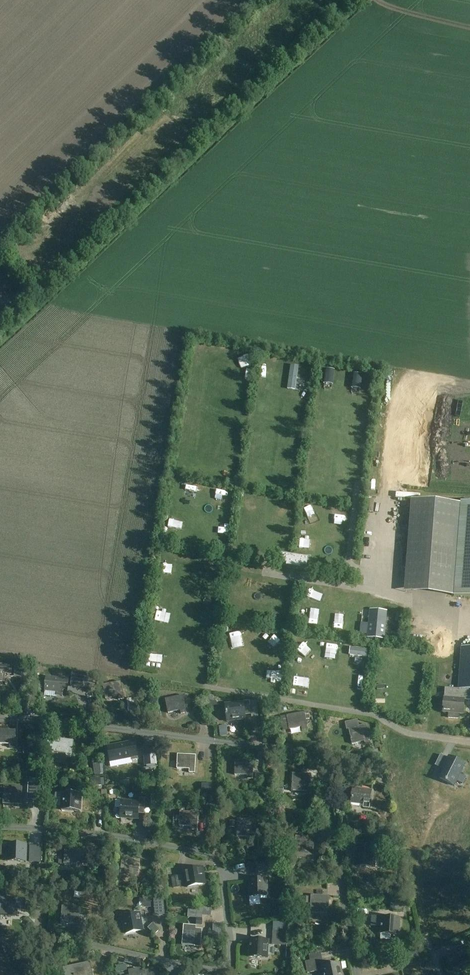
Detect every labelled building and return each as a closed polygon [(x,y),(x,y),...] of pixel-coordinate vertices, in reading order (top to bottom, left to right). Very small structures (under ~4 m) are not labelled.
[(304,365),(297,364),(294,379),(302,380),(304,365)] [(334,370),(326,369),(324,383),(332,384),(334,370)] [(362,374),(354,373),(352,387),(359,388),(362,374)] [(343,397),(345,380),(336,379),(334,396),(343,397)] [(326,390),(321,393),(323,399),(329,397),(326,390)] [(262,515),(272,515),(272,503),(262,503),(262,515)] [(462,504),(454,596),(469,597),(469,505),(462,504)] [(282,554),(280,564),(309,568),(309,559),(282,554)] [(385,640),(387,611),(369,610),(367,638),(385,640)] [(330,647),(328,654),(347,658),(348,651),(330,647)] [(462,647),(458,689),(469,690),(469,647),(462,647)] [(0,664),(0,681),(5,682),(6,673),(11,673),(12,664),(0,664)] [(69,679),(65,678),(46,677),(45,691),(57,692),(57,696),(63,697),(64,691),(68,691),(69,679)] [(125,700),(122,682),(103,685),(106,703),(110,703),(109,699),(118,697),(119,701),(125,700)] [(458,689),(445,688),(443,712),(449,713),(448,718),(459,719),(459,714),(463,714),(465,700),(469,700),(469,690),(458,689)] [(398,701),(400,690),(395,689),(392,699),(398,701)] [(187,713),(184,696),(166,699),(168,713),(180,711),(181,715),(187,713)] [(256,701),(244,702),(226,705),(227,719),(240,717),(240,721),(246,720),(246,716),(258,714),(256,701)] [(308,730),(307,722),(310,721),(308,711),(281,717),(283,729),(288,728),(289,730),(301,727),(302,731),(308,730)] [(328,728),(339,725),(337,718),(326,721),(328,728)] [(371,742),(367,725),(349,728),(352,742),(364,740),(365,744),(371,742)] [(16,730),(0,730),(0,744),(10,744),(10,748),(16,748),(16,730)] [(48,738),(46,756),(55,757),(55,753),(66,754),(66,758),(72,758),(74,740),(48,738)] [(135,742),(117,745),(107,747),(110,761),(132,757),(133,761),(139,760),(135,742)] [(196,773),(196,755),(178,755),(178,769),(190,769),(190,773),(196,773)] [(155,757),(143,758),(143,766),(156,765),(155,757)] [(454,786),(465,765),(449,757),(444,767),(445,768),(440,779),(454,786)] [(253,780),(254,761),(235,761),(235,775),(247,776),(247,780),(253,780)] [(293,773),(292,792),(311,793),(312,774),(293,773)] [(4,786),(3,804),(22,805),(23,787),(4,786)] [(169,787),(163,792),(168,797),(173,792),(169,787)] [(32,802),(39,803),(41,789),(34,788),(32,802)] [(353,789),(352,803),(352,807),(371,808),(371,790),(353,789)] [(80,810),(81,793),(63,792),(62,807),(75,807),(75,810),(80,810)] [(152,795),(151,811),(158,811),(160,795),(152,795)] [(121,800),(120,818),(139,819),(139,814),(140,802),(139,801),(121,800)] [(198,831),(199,812),(180,811),(179,826),(191,827),(191,830),(198,831)] [(256,839),(257,820),(238,819),(237,834),(249,834),(249,839),(256,839)] [(384,822),(380,825),(385,830),(388,826),(384,822)] [(315,854),(315,837),(296,837),(296,851),(308,851),(308,854),(315,854)] [(28,863),(28,844),(8,844),(8,859),(20,859),(20,863),(28,863)] [(378,864),(378,857),(375,857),(375,848),(356,847),(356,867),(368,867),(368,866),(374,866),(374,864),(378,864)] [(83,870),(84,851),(65,850),(64,865),(76,866),(76,869),(83,870)] [(139,877),(140,859),(122,858),(121,873),(133,874),(133,877),(139,877)] [(106,863),(103,873),(115,876),(118,866),(106,863)] [(204,868),(184,870),(187,888),(206,885),(204,868)] [(267,879),(249,879),(249,897),(268,897),(267,879)] [(36,884),(35,896),(46,896),(47,885),(36,884)] [(311,895),(311,913),(329,914),(329,896),(311,895)] [(0,898),(0,902),(0,915),(18,916),(18,910),(25,910),(26,899),(0,898)] [(151,898),(140,899),(140,909),(151,908),(151,898)] [(391,903),(390,910),(400,911),(400,913),(406,914),(407,901),(401,901),(401,904),(391,903)] [(80,927),(81,908),(62,906),(61,921),(73,922),(73,926),(80,927)] [(144,931),(141,913),(122,916),(125,934),(144,931)] [(381,928),(381,935),(400,936),(401,917),(382,916),(381,928)] [(183,945),(196,946),(195,948),(203,948),(204,930),(196,929),(196,926),(184,926),(183,945)] [(273,930),(272,942),(285,943),(286,931),(273,930)] [(249,958),(262,958),(268,959),(269,940),(250,939),(249,958)] [(469,964),(469,950),(469,947),(460,952),(460,954),(449,959),(454,969),(460,966),(461,968),(469,964)] [(315,960),(305,962),(307,973),(318,971),(316,965),(315,960)] [(90,963),(64,968),(65,974),(92,974),(90,963)] [(322,967),(324,974),(343,974),(341,963),(322,967)]
